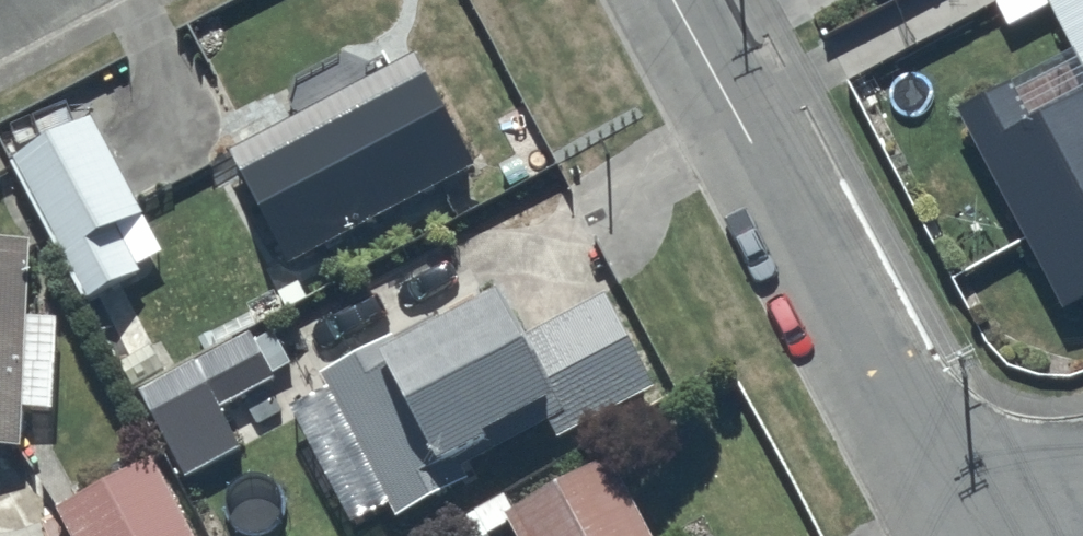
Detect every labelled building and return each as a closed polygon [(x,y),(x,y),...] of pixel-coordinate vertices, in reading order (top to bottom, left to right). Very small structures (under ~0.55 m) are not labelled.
[(1082,60),(1082,0),(1049,0),(1082,60)] [(416,50),(231,145),(289,258),(474,163),(416,50)] [(958,106),(1066,302),(1082,293),(1082,88),(1032,116),(1010,77),(958,106)] [(0,117),(0,126),(86,293),(140,265),(118,223),(139,212),(152,237),(185,219),(172,194),(143,208),(76,78),(0,117)] [(0,232),(0,438),(21,439),(22,401),(56,404),(57,315),(27,314),(29,233),(0,232)] [(605,287),(523,332),(495,281),(395,335),(392,329),(321,368),(398,511),(470,477),(455,450),(489,431),(484,421),(536,393),(558,433),(656,380),(605,287)] [(129,392),(139,386),(183,472),(239,443),(220,405),(278,375),(253,327),(166,372),(152,344),(114,363),(129,392)] [(609,451),(512,504),(505,490),(462,514),(468,525),(476,521),(482,532),(509,518),(519,535),(655,535),(609,451)] [(54,503),(71,535),(196,535),(152,452),(54,503)]
